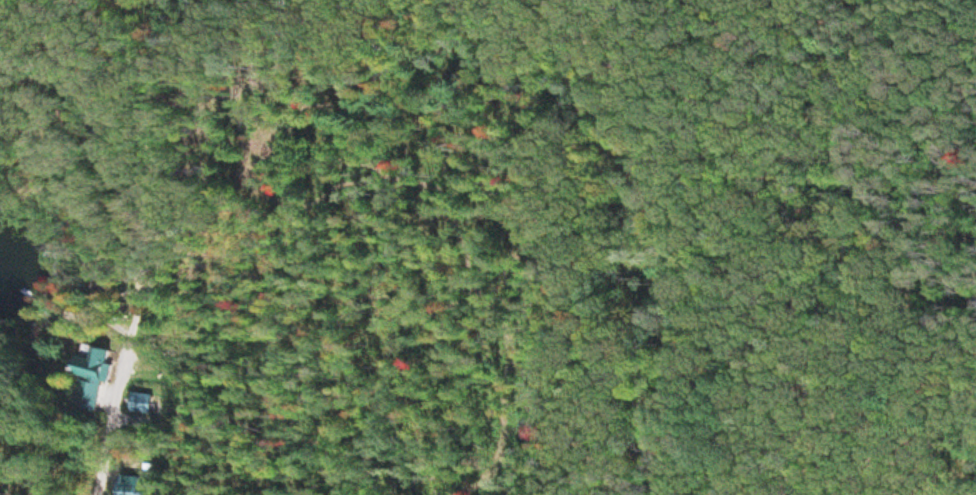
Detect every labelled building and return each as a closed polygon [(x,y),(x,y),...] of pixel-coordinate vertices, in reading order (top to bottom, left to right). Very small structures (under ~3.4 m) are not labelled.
[(124,354),(99,345),(77,408),(102,416),(124,354)] [(141,414),(159,414),(159,397),(141,397),(141,414)] [(158,480),(129,478),(127,494),(157,494),(158,480)]
